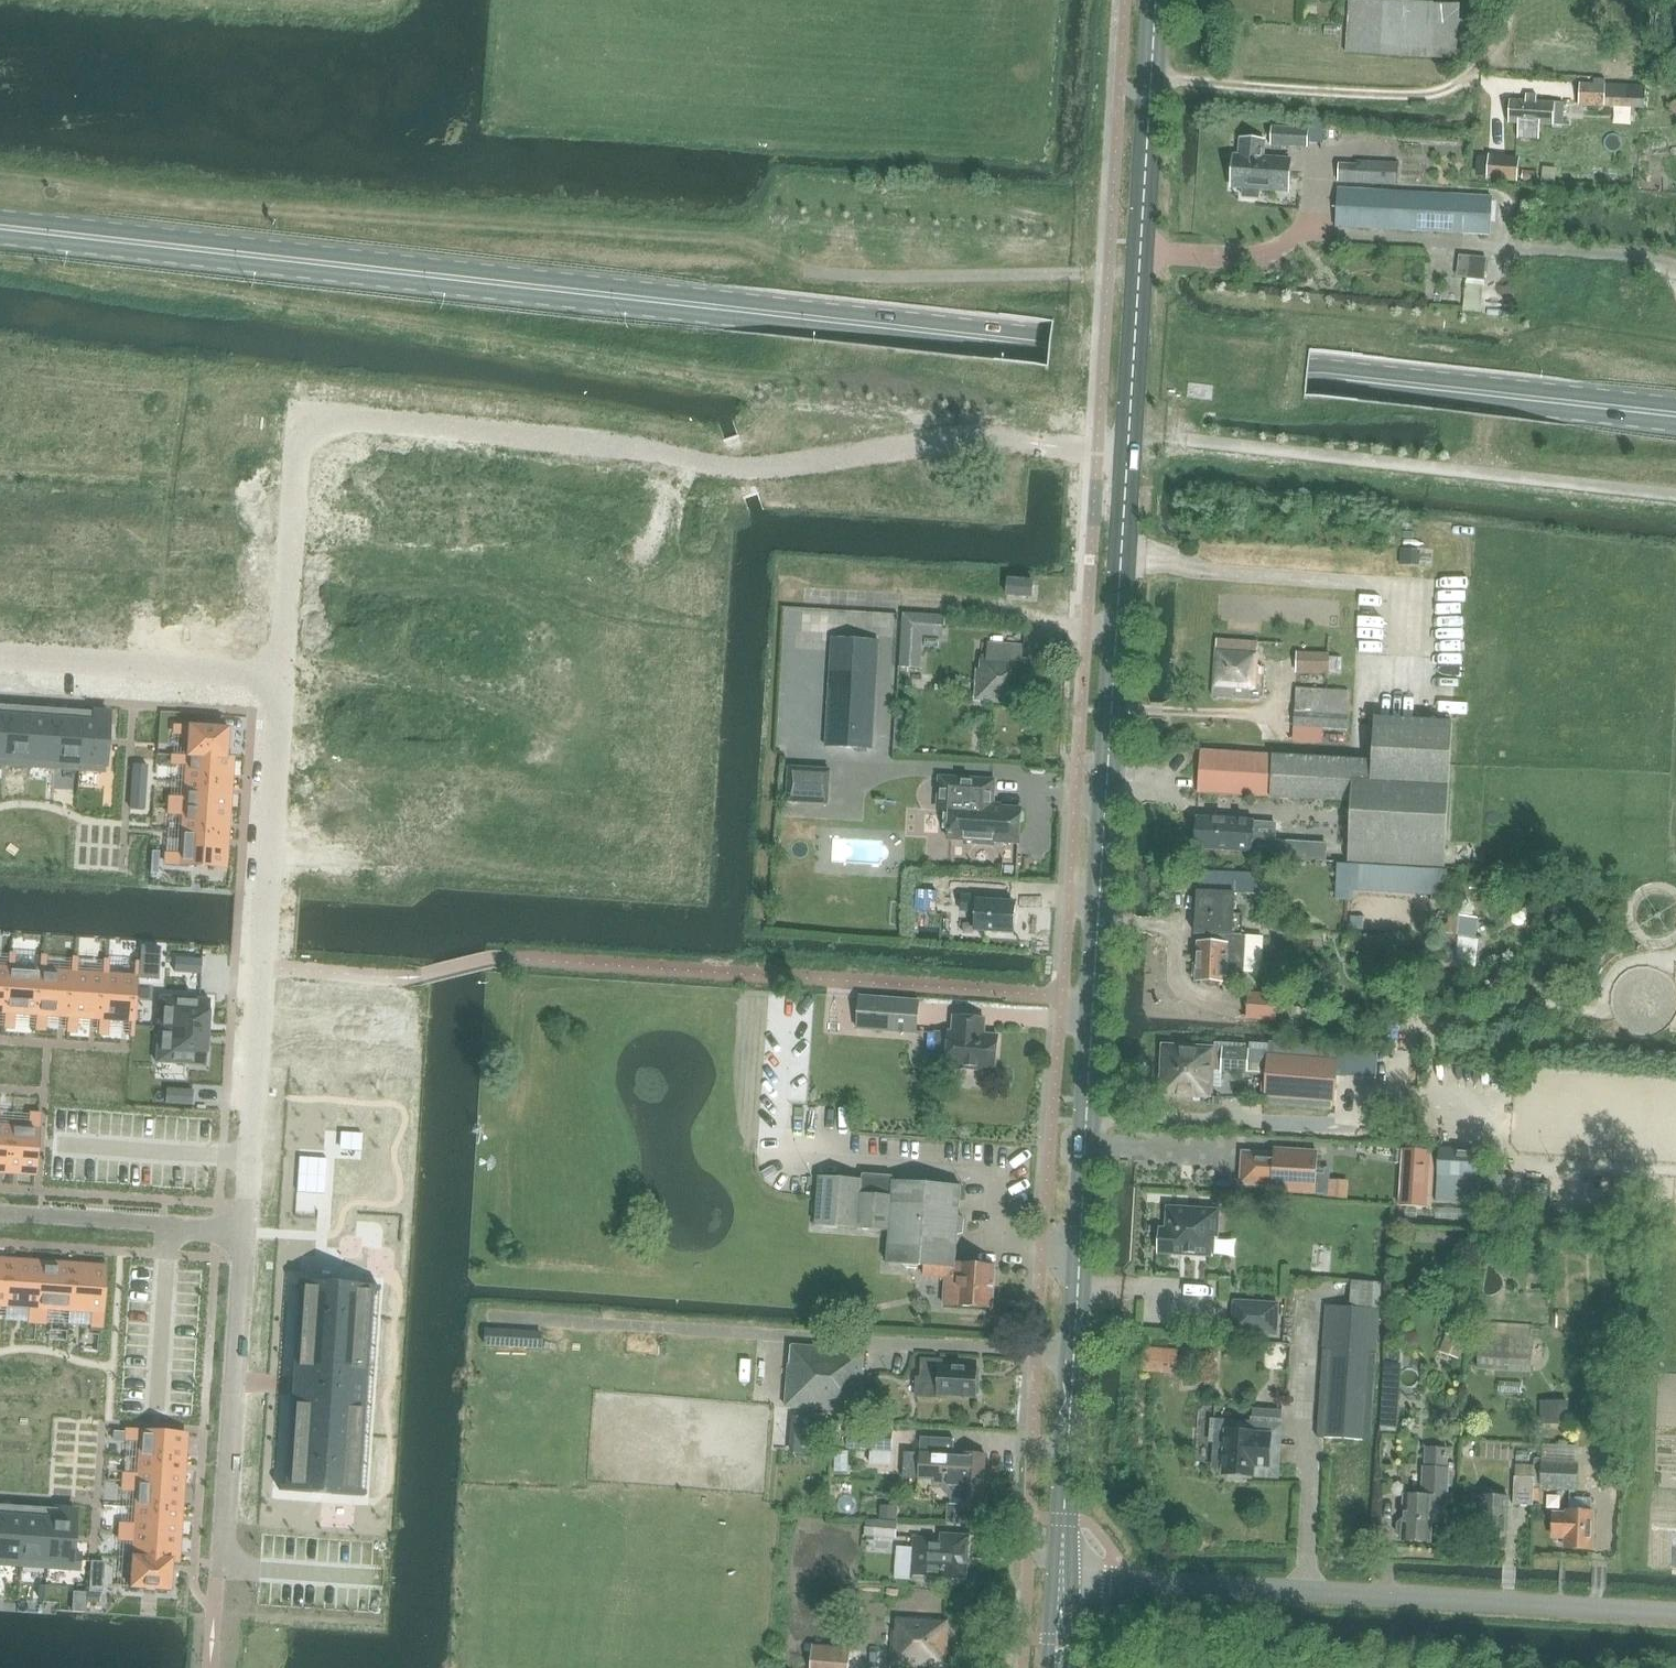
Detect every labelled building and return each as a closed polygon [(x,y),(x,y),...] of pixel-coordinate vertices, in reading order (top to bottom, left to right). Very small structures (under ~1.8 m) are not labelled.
[(1456,55),(1458,0),(1450,0),(1352,0),(1350,50),(1456,55)] [(1580,105),(1604,106),(1631,107),(1632,86),(1581,83),(1580,105)] [(1510,122),(1522,122),(1522,136),(1541,137),(1542,123),(1563,125),(1565,103),(1511,100),(1510,122)] [(1308,129),(1271,127),(1270,147),(1307,149),(1308,129)] [(1235,156),(1232,188),(1243,189),(1243,197),(1259,198),(1260,190),(1288,192),(1291,160),(1265,159),(1266,141),(1241,139),(1239,157),(1235,156)] [(1492,156),(1490,179),(1519,181),(1520,158),(1492,156)] [(1356,165),(1339,164),(1338,182),(1398,185),(1399,163),(1391,163),(1356,161),(1356,165)] [(1338,189),(1336,226),(1491,234),(1493,196),(1338,189)] [(1486,258),(1469,256),(1467,278),(1484,280),(1486,258)] [(1417,550),(1402,549),(1401,563),(1416,564),(1417,550)] [(1008,595),(1033,597),(1034,581),(1009,579),(1008,595)] [(906,615),(903,666),(921,667),(923,634),(942,635),(943,618),(906,615)] [(833,636),(826,748),(875,751),(882,639),(833,636)] [(1218,639),(1214,697),(1265,699),(1266,685),(1259,685),(1260,665),(1257,665),(1258,641),(1218,639)] [(989,643),(987,657),(983,657),(982,671),(978,671),(976,701),(1025,704),(1028,661),(1023,661),(1025,645),(989,643)] [(1299,653),(1298,672),(1329,672),(1330,657),(1330,654),(1299,653)] [(1330,657),(1329,672),(1341,673),(1341,658),(1330,657)] [(1298,689),(1296,726),(1313,727),(1322,727),(1348,728),(1350,691),(1298,689)] [(82,722),(79,770),(105,772),(109,713),(94,712),(94,723),(82,722)] [(1202,750),(1200,777),(1199,792),(1293,798),(1293,796),(1351,800),(1347,861),(1444,868),(1454,721),(1376,715),(1373,761),(1296,755),(1296,756),(1202,750)] [(7,717),(4,765),(29,767),(32,719),(7,717)] [(32,719),(29,767),(54,768),(57,720),(32,719)] [(57,720),(54,768),(79,770),(82,722),(57,720)] [(175,726),(174,735),(188,736),(186,757),(232,760),(232,759),(226,758),(228,729),(188,726),(188,727),(175,726)] [(1296,726),(1295,741),(1312,741),(1313,727),(1296,726)] [(173,756),(172,765),(186,766),(185,782),(230,785),(232,760),(186,757),(173,756)] [(134,764),(131,809),(144,810),(147,765),(134,764)] [(788,800),(830,803),(832,767),(790,764),(788,800)] [(1022,808),(995,807),(996,780),(941,777),(939,810),(951,811),(949,840),(974,841),(974,844),(996,846),(996,842),(1020,844),(1021,822),(1025,820),(1026,815),(1022,812),(1022,808)] [(170,797),(169,806),(228,810),(230,785),(185,782),(183,798),(170,797)] [(169,806),(169,815),(182,816),(181,832),(226,835),(228,810),(169,806)] [(1195,848),(1253,851),(1269,852),(1271,828),(1255,827),(1255,821),(1197,817),(1195,848)] [(166,854),(165,864),(179,865),(224,868),(226,835),(181,832),(180,855),(166,854)] [(1201,873),(1200,893),(1198,935),(1227,937),(1227,945),(1197,944),(1196,964),(1195,977),(1195,984),(1227,986),(1228,974),(1244,974),(1246,937),(1234,936),(1235,920),(1236,895),(1263,896),(1264,876),(1201,873)] [(936,878),(935,891),(943,891),(961,892),(962,879),(944,878),(936,878)] [(1014,932),(1015,903),(993,902),(994,898),(963,896),(962,910),(977,911),(975,930),(1014,932)] [(1442,933),(1438,965),(1475,970),(1479,938),(1475,938),(1477,919),(1449,915),(1446,934),(1442,933)] [(142,945),(140,978),(159,979),(161,946),(142,945)] [(6,1014),(5,1027),(14,1028),(15,1014),(37,1016),(40,971),(14,969),(14,955),(10,955),(9,968),(6,1014)] [(37,1016),(36,1029),(45,1030),(46,1016),(68,1018),(72,973),(45,971),(46,957),(41,957),(40,971),(37,1016)] [(68,1018),(68,1031),(77,1032),(77,1018),(100,1020),(103,975),(76,973),(77,959),(72,959),(72,973),(68,1018)] [(175,959),(174,972),(201,974),(202,961),(175,959)] [(100,1020),(99,1034),(108,1034),(109,1020),(133,1022),(136,977),(108,975),(109,961),(104,961),(103,975),(100,1020)] [(6,1014),(9,968),(0,968),(0,1013),(6,1014)] [(1251,995),(1250,1017),(1274,1019),(1275,996),(1251,995)] [(858,1029),(919,1034),(921,1001),(861,996),(858,1029)] [(160,997),(158,1030),(208,1033),(210,1001),(160,997)] [(934,1034),(933,1044),(939,1055),(947,1056),(946,1067),(995,1071),(997,1042),(998,1036),(984,1035),(986,1020),(953,1017),(952,1031),(949,1031),(949,1035),(934,1034)] [(158,1030),(156,1063),(206,1066),(208,1033),(158,1030)] [(1164,1044),(1161,1097),(1196,1099),(1196,1097),(1214,1098),(1214,1086),(1215,1072),(1224,1073),(1226,1049),(1216,1049),(1216,1048),(1164,1044)] [(1249,1044),(1248,1051),(1250,1051),(1269,1052),(1269,1060),(1268,1076),(1267,1094),(1333,1099),(1335,1065),(1336,1050),(1249,1044)] [(1226,1049),(1224,1073),(1249,1074),(1268,1076),(1269,1060),(1269,1052),(1250,1051),(1226,1049)] [(166,1090),(165,1103),(192,1105),(193,1091),(166,1090)] [(12,1127),(9,1171),(35,1173),(39,1115),(30,1114),(29,1128),(12,1127)] [(1293,1124),(1292,1137),(1305,1138),(1306,1125),(1293,1124)] [(9,1171),(12,1127),(0,1126),(0,1171),(9,1171)] [(361,1152),(362,1134),(343,1133),(342,1150),(361,1152)] [(1487,1151),(1439,1148),(1436,1202),(1504,1207),(1506,1176),(1486,1175),(1487,1151)] [(1402,1149),(1399,1206),(1427,1208),(1431,1151),(1402,1149)] [(1273,1183),(1273,1188),(1317,1191),(1319,1153),(1275,1150),(1275,1154),(1245,1152),(1244,1181),(1273,1183)] [(325,1194),(327,1159),(299,1158),(297,1193),(325,1194)] [(822,1179),(819,1228),(890,1232),(888,1263),(926,1266),(926,1277),(946,1278),(945,1305),(994,1308),(996,1266),(957,1264),(959,1235),(964,1234),(965,1220),(960,1217),(962,1187),(893,1183),(892,1178),(869,1177),(867,1181),(822,1179)] [(1328,1198),(1347,1199),(1348,1181),(1329,1180),(1328,1198)] [(1160,1252),(1214,1256),(1215,1238),(1219,1238),(1220,1210),(1200,1208),(1200,1211),(1189,1211),(1189,1208),(1169,1207),(1168,1229),(1161,1228),(1160,1252)] [(7,1307),(10,1262),(0,1261),(0,1307),(7,1307)] [(10,1262),(7,1307),(29,1309),(28,1322),(37,1323),(41,1264),(10,1262)] [(41,1264),(37,1323),(46,1324),(47,1309),(70,1311),(73,1266),(41,1264)] [(73,1266),(70,1311),(93,1313),(91,1327),(101,1327),(105,1268),(73,1266)] [(1280,1303),(1236,1301),(1234,1331),(1278,1334),(1280,1303)] [(299,1303),(287,1492),(366,1496),(377,1306),(299,1303)] [(1380,1307),(1326,1304),(1317,1439),(1372,1443),(1381,1307),(1380,1307)] [(1446,1334),(1440,1351),(1458,1357),(1464,1340),(1446,1334)] [(1481,1368),(1532,1371),(1534,1339),(1483,1336),(1481,1368)] [(794,1346),(792,1364),(790,1366),(787,1408),(861,1414),(865,1371),(864,1370),(865,1352),(794,1346)] [(1144,1349),(1143,1369),(1178,1372),(1179,1352),(1144,1349)] [(1390,1352),(1390,1363),(1399,1364),(1400,1353),(1390,1352)] [(917,1378),(916,1397),(940,1398),(940,1396),(976,1397),(976,1394),(980,1394),(980,1382),(977,1381),(978,1369),(944,1368),(945,1360),(922,1360),(922,1378),(917,1378)] [(1385,1364),(1384,1388),(1400,1389),(1401,1365),(1385,1364)] [(1540,1425),(1568,1425),(1569,1403),(1540,1403),(1540,1425)] [(1227,1418),(1223,1475),(1230,1475),(1229,1480),(1247,1481),(1247,1476),(1254,1477),(1254,1470),(1269,1468),(1278,1469),(1282,1421),(1283,1407),(1253,1405),(1252,1419),(1227,1418)] [(1448,1410),(1447,1420),(1457,1420),(1458,1411),(1448,1410)] [(796,1419),(793,1456),(813,1457),(817,1421),(796,1419)] [(849,1429),(848,1448),(892,1451),(893,1432),(849,1429)] [(127,1431),(126,1441),(139,1442),(138,1458),(184,1461),(185,1435),(127,1431)] [(905,1452),(904,1478),(919,1478),(935,1479),(934,1485),(941,1485),(941,1489),(949,1498),(962,1499),(961,1504),(961,1510),(983,1512),(985,1485),(986,1454),(963,1453),(963,1455),(955,1454),(955,1439),(922,1437),(922,1452),(905,1452)] [(1402,1540),(1429,1541),(1429,1521),(1445,1522),(1448,1473),(1449,1450),(1424,1449),(1423,1467),(1421,1467),(1420,1497),(1404,1496),(1403,1520),(1398,1525),(1398,1534),(1402,1538),(1402,1540)] [(124,1474),(123,1482),(182,1486),(184,1461),(138,1458),(137,1475),(124,1474)] [(1541,1461),(1540,1485),(1540,1487),(1575,1489),(1576,1463),(1541,1461)] [(1516,1467),(1516,1479),(1533,1480),(1534,1467),(1516,1467)] [(1515,1479),(1515,1485),(1514,1508),(1532,1508),(1533,1480),(1516,1479),(1515,1479)] [(123,1482),(123,1491),(136,1492),(135,1508),(180,1511),(182,1486),(123,1482)] [(1471,1500),(1470,1524),(1481,1524),(1481,1541),(1484,1541),(1487,1544),(1493,1545),(1496,1541),(1507,1542),(1509,1511),(1508,1509),(1508,1498),(1482,1497),(1482,1501),(1471,1500)] [(1572,1514),(1551,1514),(1550,1541),(1566,1541),(1566,1550),(1592,1550),(1593,1513),(1590,1513),(1590,1499),(1572,1499),(1572,1514)] [(883,1506),(882,1518),(898,1519),(899,1507),(883,1506)] [(120,1524),(120,1532),(178,1536),(180,1511),(135,1508),(134,1525),(120,1524)] [(49,1520),(45,1568),(70,1569),(70,1570),(80,1571),(82,1554),(73,1553),(76,1511),(61,1510),(60,1521),(49,1520)] [(20,1566),(24,1518),(0,1516),(0,1564),(20,1566)] [(24,1518),(20,1566),(45,1568),(49,1520),(24,1518)] [(897,1523),(865,1521),(865,1538),(897,1539),(897,1523)] [(120,1532),(119,1541),(133,1542),(132,1558),(177,1561),(178,1536),(120,1532)] [(915,1542),(913,1576),(967,1579),(969,1560),(970,1537),(943,1536),(942,1544),(915,1542)] [(132,1558),(130,1589),(170,1591),(172,1562),(177,1562),(177,1561),(132,1558)] [(91,1561),(90,1575),(103,1576),(104,1562),(91,1561)] [(87,1593),(86,1602),(99,1603),(100,1594),(87,1593)] [(892,1667),(947,1667),(949,1621),(898,1619),(897,1634),(893,1634),(892,1667)] [(813,1667),(851,1667),(851,1648),(847,1648),(847,1652),(814,1650),(813,1667)]
